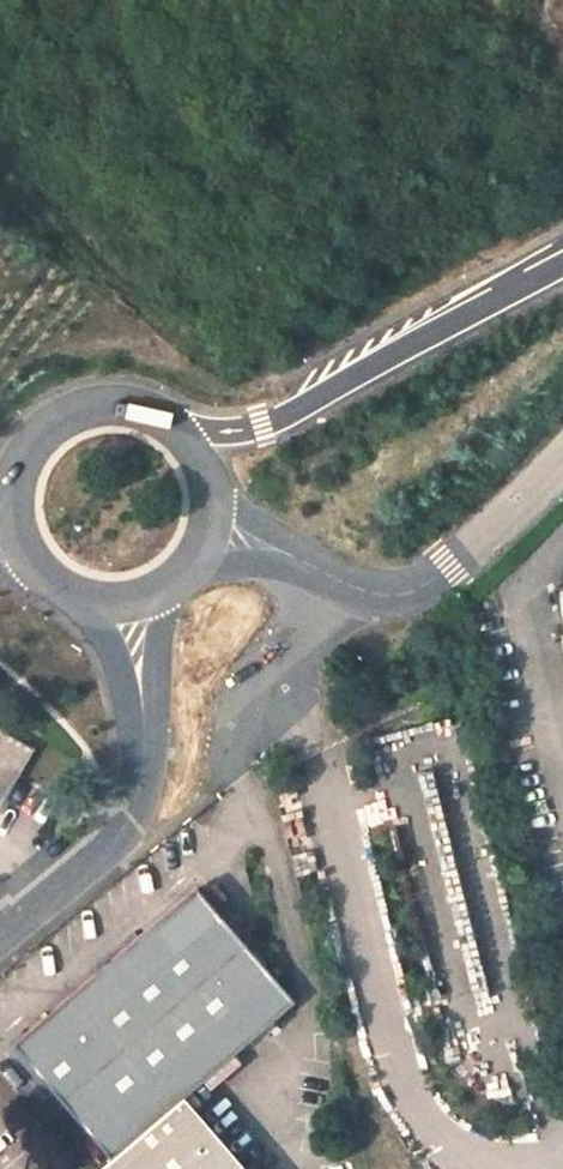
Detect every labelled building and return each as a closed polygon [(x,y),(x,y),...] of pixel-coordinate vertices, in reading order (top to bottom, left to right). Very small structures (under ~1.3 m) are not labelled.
[(39,741),(13,726),(19,715),(0,705),(0,808),(39,741)] [(22,1041),(117,1154),(180,1100),(186,1095),(294,1001),(198,889),(22,1041)] [(99,1168),(239,1168),(180,1100),(117,1154),(99,1168)]
